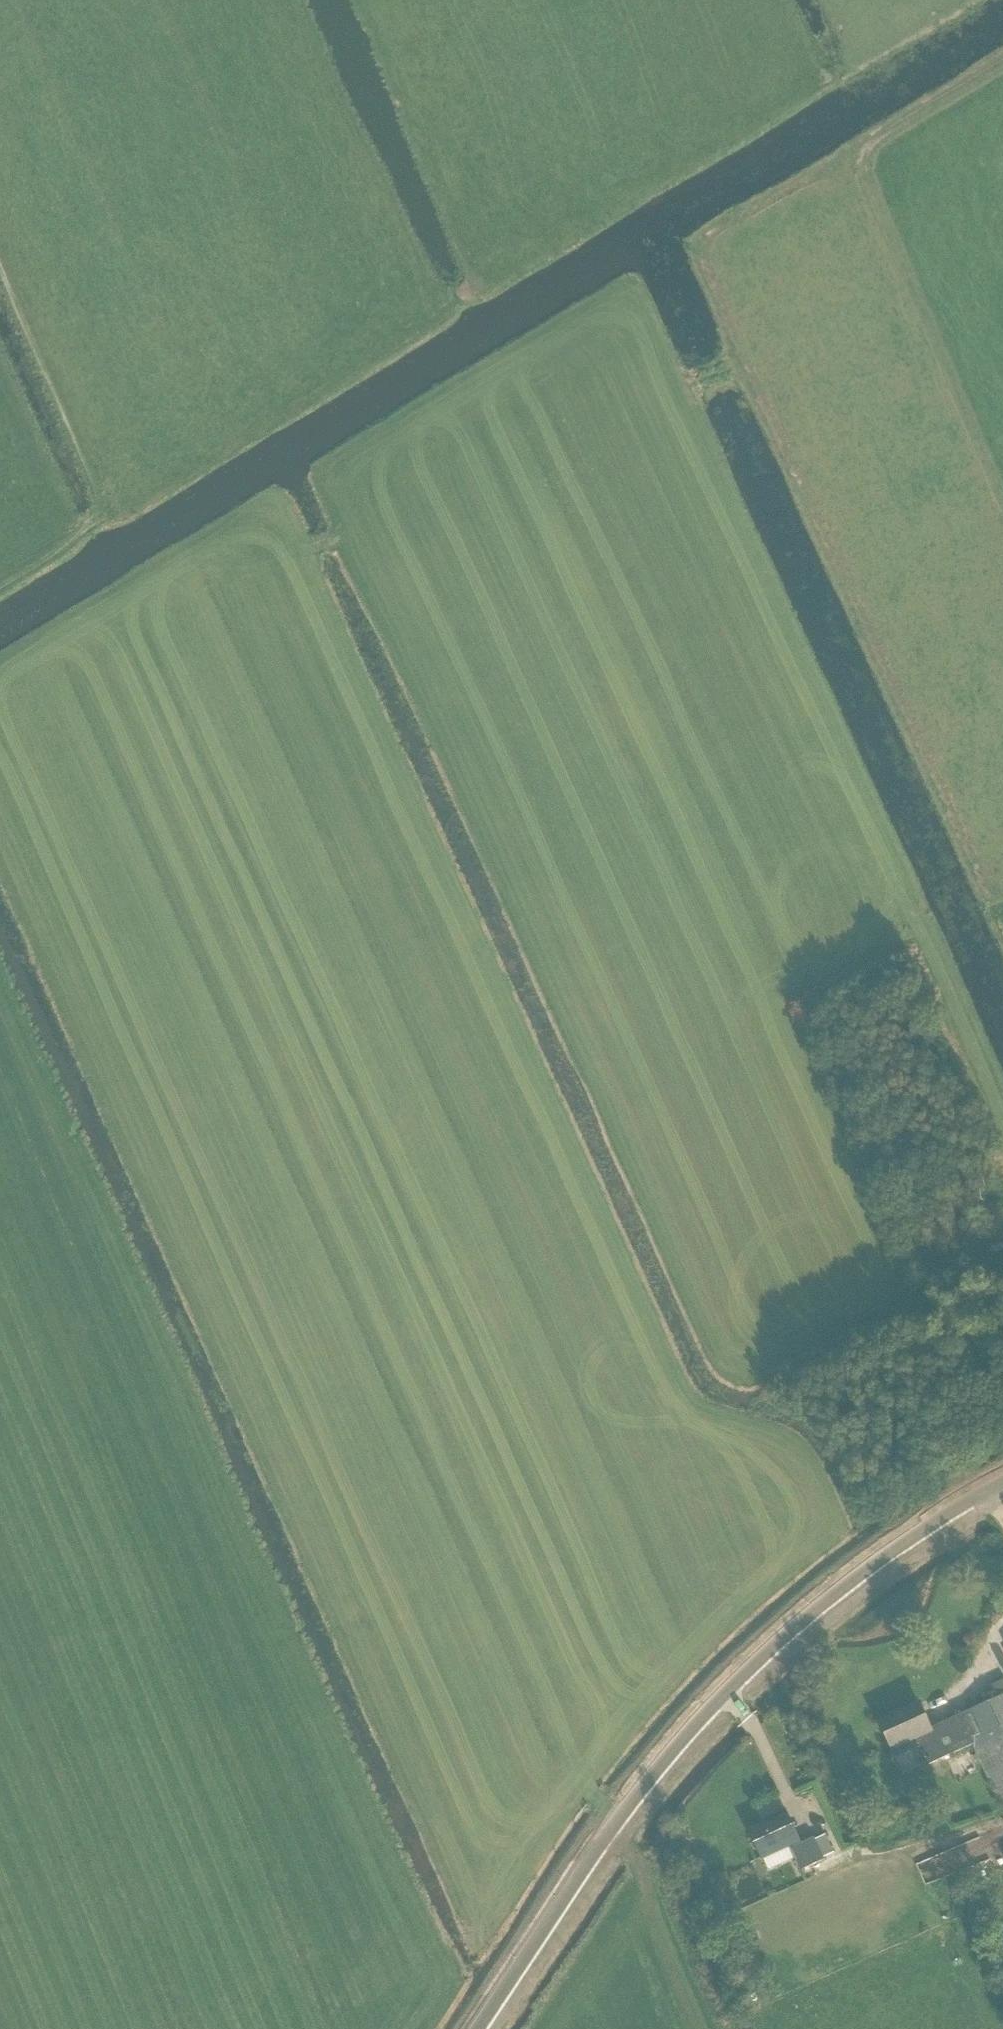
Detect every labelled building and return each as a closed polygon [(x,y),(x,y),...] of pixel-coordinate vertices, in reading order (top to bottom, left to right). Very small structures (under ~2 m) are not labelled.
[(991,1685),(997,1698),(1002,1696),(1002,1680),(991,1685)] [(960,1715),(960,1716),(931,1730),(919,1703),(879,1722),(892,1749),(917,1737),(927,1758),(970,1738),(1002,1811),(1002,1696),(997,1698),(960,1715)] [(801,1869),(825,1858),(824,1857),(816,1839),(814,1836),(801,1843),(785,1810),(772,1816),(774,1819),(750,1831),(763,1857),(789,1845),(801,1869)] [(825,1835),(816,1839),(824,1857),(834,1852),(825,1835)] [(719,1895),(708,1902),(716,1916),(727,1910),(719,1895)]
